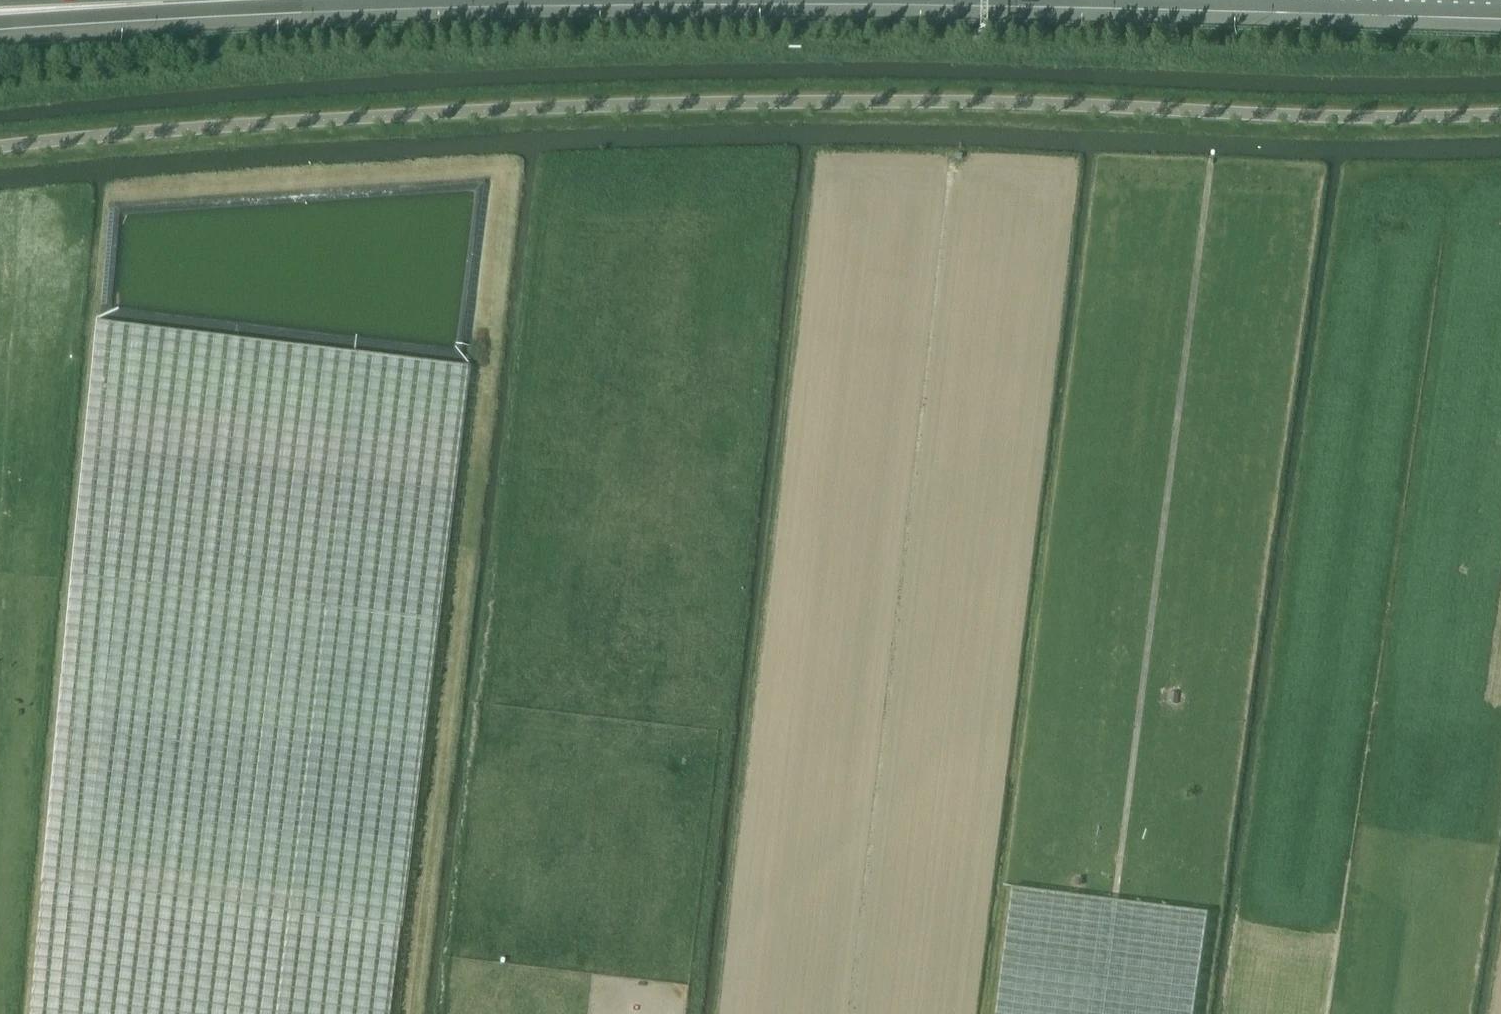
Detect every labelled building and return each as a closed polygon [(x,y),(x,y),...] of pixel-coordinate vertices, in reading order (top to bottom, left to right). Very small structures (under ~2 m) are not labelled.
[(469,366),(96,320),(30,1013),(390,1013),(469,366)] [(1209,912),(1013,887),(996,1013),(1194,1013),(1209,912)]
